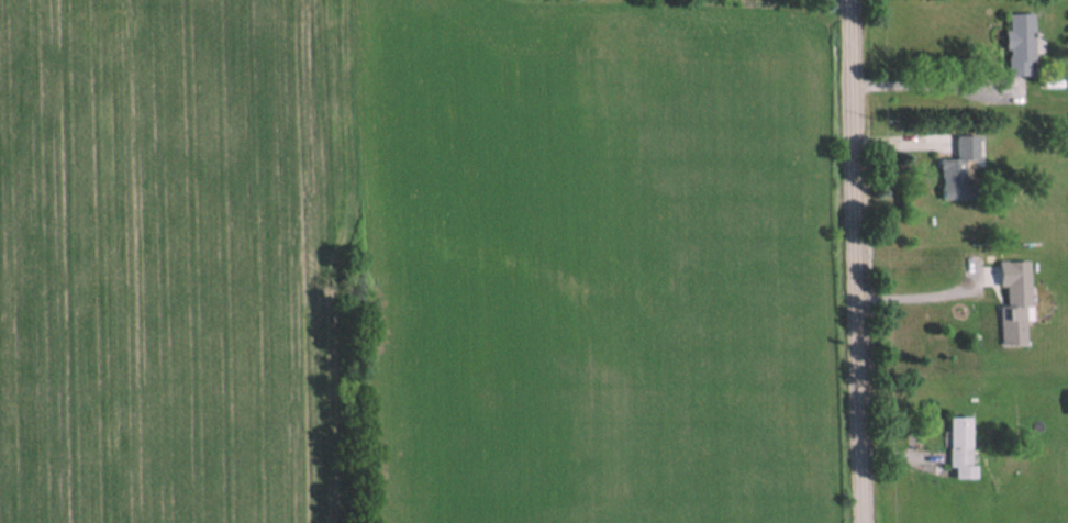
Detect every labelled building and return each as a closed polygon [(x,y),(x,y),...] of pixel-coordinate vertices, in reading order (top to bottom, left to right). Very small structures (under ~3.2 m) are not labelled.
[(1031,13),(1005,13),(1005,74),(1031,74),(1031,13)] [(937,159),(938,200),(966,199),(965,159),(977,159),(977,134),(954,134),(954,158),(937,159)] [(1025,261),(995,262),(996,288),(998,288),(999,346),(1027,345),(1025,261)] [(947,418),(947,479),(971,479),(971,418),(947,418)]
